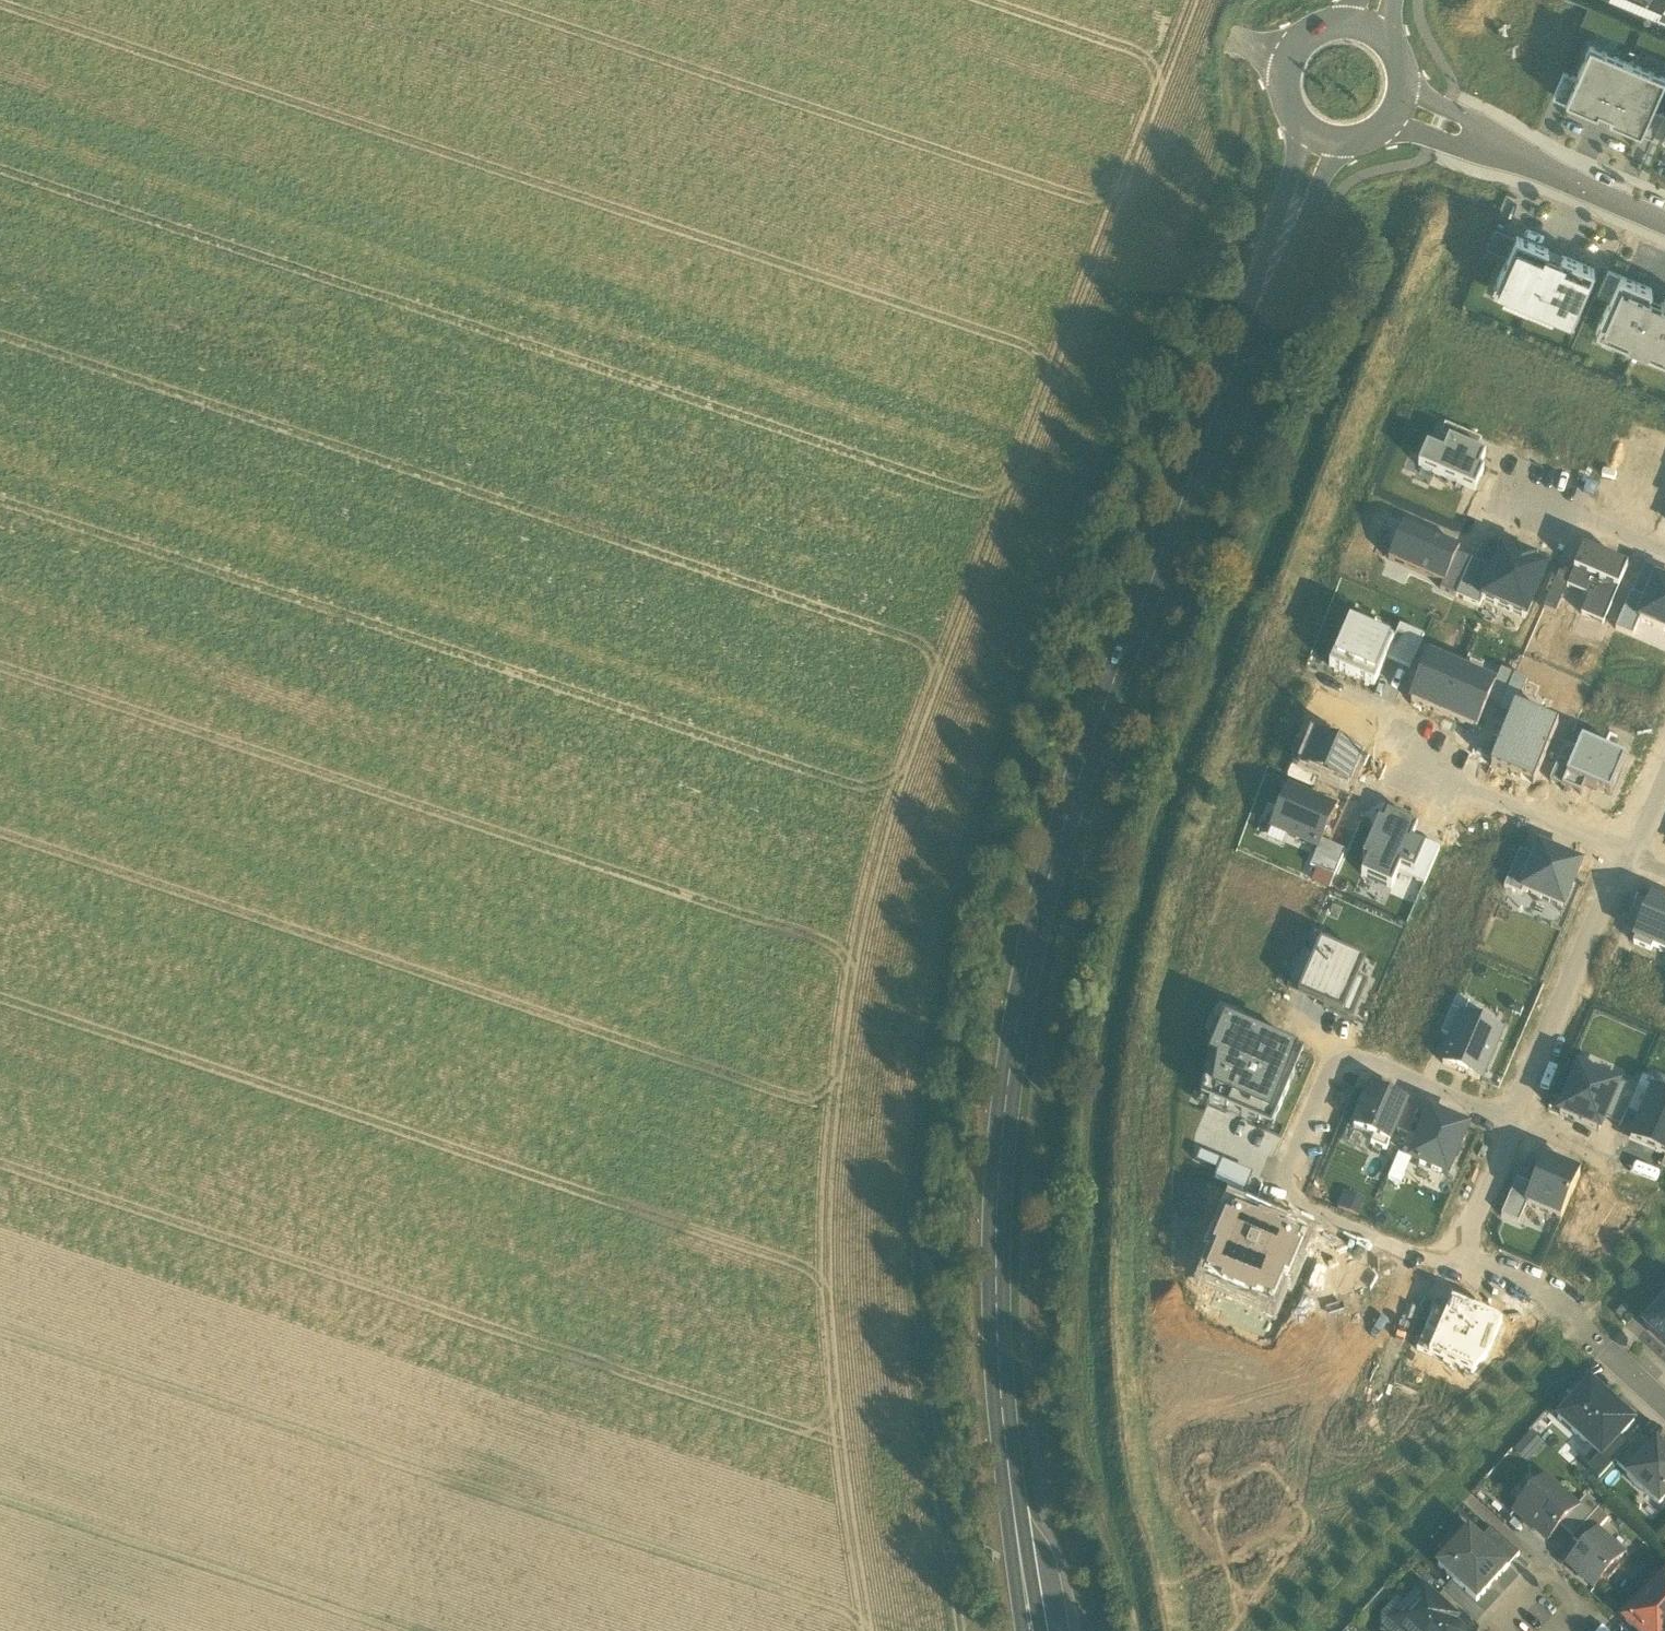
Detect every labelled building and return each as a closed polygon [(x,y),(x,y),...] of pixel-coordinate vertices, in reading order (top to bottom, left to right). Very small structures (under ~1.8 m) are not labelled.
[(1655,16),(1656,15),(1662,2),(1656,0),(1618,0),(1655,16)] [(1656,15),(1664,18),(1664,0),(1662,0),(1662,2),(1656,15)] [(1651,108),(1664,76),(1589,43),(1576,75),(1565,100),(1597,113),(1598,109),(1611,115),(1609,119),(1641,132),(1651,108)] [(1576,75),(1564,70),(1553,94),(1565,100),(1576,75)] [(1641,132),(1653,137),(1655,134),(1663,113),(1651,108),(1641,132)] [(1655,134),(1664,138),(1664,114),(1663,113),(1655,134)] [(1486,246),(1508,255),(1516,236),(1494,226),(1486,246)] [(1508,255),(1494,288),(1506,293),(1533,304),(1557,315),(1572,321),(1594,269),(1562,255),(1560,259),(1547,253),(1548,250),(1516,236),(1508,255)] [(1610,299),(1620,275),(1608,270),(1598,294),(1610,299)] [(1596,332),(1664,362),(1664,299),(1663,303),(1648,297),(1652,289),(1620,275),(1610,299),(1596,332)] [(1527,317),(1533,304),(1506,293),(1501,305),(1527,317)] [(1533,304),(1527,317),(1552,327),(1557,315),(1533,304)] [(1449,441),(1476,452),(1481,440),(1446,424),(1440,437),(1449,441)] [(1427,446),(1418,467),(1475,492),(1484,471),(1480,469),(1485,456),(1476,452),(1449,441),(1443,454),(1427,446)] [(1629,442),(1606,497),(1650,516),(1664,481),(1664,457),(1629,442)] [(1457,555),(1459,549),(1404,525),(1388,561),(1442,584),(1444,585),(1457,555)] [(1583,549),(1571,579),(1567,588),(1588,597),(1580,616),(1603,625),(1627,568),(1583,549)] [(1501,552),(1493,571),(1481,600),(1482,600),(1525,619),(1546,571),(1531,564),(1533,562),(1517,555),(1516,558),(1501,552)] [(1471,561),(1457,555),(1444,585),(1442,584),(1440,590),(1455,597),(1471,561)] [(1479,608),(1482,600),(1481,600),(1493,571),(1471,561),(1455,597),(1479,608)] [(1543,610),(1555,615),(1567,588),(1571,579),(1559,573),(1543,610)] [(1655,581),(1647,601),(1638,621),(1639,622),(1664,633),(1664,585),(1655,581)] [(1630,594),(1615,630),(1632,638),(1639,622),(1638,621),(1647,601),(1630,594)] [(1348,625),(1329,669),(1351,679),(1371,634),(1348,625)] [(1424,638),(1400,628),(1393,644),(1386,660),(1410,671),(1424,638)] [(1386,660),(1393,644),(1371,634),(1351,679),(1374,688),(1386,660)] [(1412,703),(1444,716),(1462,674),(1430,661),(1412,703)] [(1487,703),(1500,709),(1514,677),(1501,672),(1494,688),(1487,703)] [(1494,688),(1462,674),(1444,716),(1475,730),(1487,703),(1494,688)] [(1515,711),(1527,683),(1514,677),(1500,709),(1498,713),(1510,719),(1514,711),(1515,711)] [(1515,711),(1514,711),(1510,719),(1490,766),(1534,785),(1558,729),(1515,711)] [(1302,770),(1302,771),(1316,777),(1346,790),(1360,758),(1316,739),(1302,770)] [(1581,742),(1577,752),(1566,778),(1574,781),(1585,786),(1610,797),(1625,761),(1581,742)] [(1577,752),(1565,747),(1549,783),(1569,791),(1574,781),(1566,778),(1577,752)] [(1287,779),(1311,790),(1316,777),(1302,771),(1302,770),(1293,766),(1287,779)] [(1585,786),(1574,781),(1569,791),(1581,796),(1585,786)] [(1287,794),(1272,830),(1285,836),(1318,850),(1321,844),(1334,813),(1287,794)] [(1398,875),(1410,880),(1426,844),(1414,839),(1418,831),(1387,818),(1383,826),(1378,824),(1363,860),(1368,862),(1361,878),(1392,891),(1398,875)] [(1285,836),(1272,830),(1266,842),(1280,848),(1285,836)] [(1318,850),(1310,870),(1314,871),(1334,880),(1345,854),(1321,844),(1318,850)] [(1439,850),(1426,844),(1410,880),(1424,886),(1439,850)] [(1535,860),(1521,892),(1523,893),(1531,896),(1556,907),(1561,909),(1580,867),(1539,850),(1535,860)] [(1504,889),(1521,897),(1523,893),(1521,892),(1535,860),(1519,853),(1504,889)] [(1334,880),(1314,871),(1308,883),(1329,892),(1334,880)] [(1556,907),(1531,896),(1525,910),(1550,921),(1556,907)] [(1634,939),(1652,947),(1664,952),(1664,906),(1651,900),(1634,939)] [(1650,951),(1652,947),(1634,939),(1632,944),(1650,951)] [(1320,946),(1315,958),(1328,963),(1333,951),(1320,946)] [(1323,1009),(1342,1017),(1358,980),(1365,965),(1333,951),(1328,963),(1315,958),(1299,994),(1324,1005),(1323,1009)] [(1303,952),(1287,989),(1299,994),(1315,958),(1303,952)] [(1250,1020),(1262,992),(1230,979),(1218,1007),(1220,1007),(1244,1018),(1250,1020)] [(1368,985),(1358,980),(1342,1017),(1352,1021),(1368,985)] [(1297,998),(1323,1009),(1324,1005),(1299,994),(1297,998)] [(1451,1044),(1463,1017),(1467,1008),(1455,1003),(1451,1012),(1439,1039),(1451,1044)] [(1451,1012),(1437,1006),(1421,1042),(1435,1048),(1439,1039),(1451,1012)] [(1224,1023),(1239,1030),(1244,1018),(1220,1007),(1214,1019),(1224,1023)] [(1442,1065),(1479,1081),(1500,1033),(1463,1017),(1451,1044),(1442,1065)] [(1224,1023),(1207,1061),(1201,1096),(1211,1100),(1208,1105),(1227,1113),(1228,1109),(1242,1116),(1241,1118),(1259,1127),(1261,1122),(1273,1127),(1294,1077),(1293,1076),(1301,1059),(1302,1060),(1303,1057),(1239,1030),(1224,1023)] [(1599,1132),(1604,1120),(1618,1088),(1616,1087),(1578,1071),(1559,1115),(1599,1132)] [(1652,1093),(1664,1099),(1664,1078),(1659,1075),(1656,1083),(1652,1093)] [(1626,1113),(1640,1119),(1652,1093),(1656,1083),(1642,1077),(1635,1091),(1626,1113)] [(1618,1084),(1616,1087),(1618,1088),(1604,1120),(1620,1127),(1626,1113),(1635,1091),(1618,1084)] [(1354,1129),(1374,1138),(1389,1144),(1395,1129),(1406,1104),(1371,1089),(1354,1129)] [(1631,1140),(1655,1151),(1654,1153),(1664,1158),(1664,1099),(1652,1093),(1640,1119),(1631,1140)] [(1418,1109),(1406,1104),(1395,1129),(1408,1134),(1418,1109)] [(1410,1161),(1446,1177),(1466,1130),(1430,1114),(1410,1161)] [(1374,1138),(1354,1129),(1347,1145),(1367,1153),(1371,1145),(1374,1138)] [(1386,1151),(1389,1144),(1374,1138),(1371,1145),(1386,1151)] [(1630,1143),(1654,1153),(1655,1151),(1631,1140),(1630,1143)] [(1216,1171),(1220,1163),(1199,1154),(1196,1163),(1216,1171)] [(1410,1161),(1398,1156),(1388,1180),(1400,1185),(1410,1161)] [(1525,1205),(1527,1206),(1560,1220),(1579,1176),(1544,1161),(1533,1187),(1525,1205)] [(1251,1176),(1220,1163),(1216,1171),(1211,1183),(1243,1197),(1251,1176)] [(1635,1200),(1624,1195),(1579,1176),(1560,1220),(1573,1225),(1597,1236),(1600,1238),(1635,1200)] [(1525,1205),(1533,1187),(1517,1180),(1501,1216),(1519,1224),(1527,1206),(1525,1205)] [(1344,1199),(1339,1212),(1357,1220),(1362,1206),(1344,1199)] [(1260,1224),(1262,1220),(1229,1205),(1209,1253),(1213,1255),(1200,1283),(1272,1315),(1285,1285),(1288,1287),(1309,1240),(1274,1225),(1272,1230),(1260,1224)] [(1567,1237),(1591,1248),(1597,1236),(1573,1225),(1567,1237)] [(1398,1289),(1330,1260),(1299,1331),(1367,1361),(1398,1289)] [(1451,1301),(1448,1309),(1427,1357),(1473,1377),(1487,1362),(1504,1323),(1451,1301)] [(1643,1327),(1664,1347),(1664,1303),(1643,1327)] [(1415,1352),(1427,1357),(1448,1309),(1435,1304),(1415,1352)] [(1634,1425),(1590,1385),(1557,1420),(1600,1460),(1601,1460),(1619,1441),(1634,1425)] [(1530,1435),(1513,1453),(1527,1466),(1544,1448),(1530,1435)] [(1628,1450),(1615,1464),(1628,1476),(1651,1450),(1639,1439),(1628,1450)] [(1592,1469),(1602,1479),(1615,1464),(1628,1450),(1619,1441),(1601,1460),(1600,1460),(1592,1469)] [(1656,1445),(1651,1450),(1628,1476),(1626,1478),(1658,1507),(1664,1500),(1664,1454),(1656,1445)] [(1602,1479),(1592,1469),(1588,1473),(1598,1482),(1602,1479)] [(1576,1510),(1544,1480),(1515,1512),(1548,1542),(1559,1529),(1577,1510),(1576,1510)] [(1585,1499),(1576,1510),(1577,1510),(1559,1529),(1572,1541),(1598,1512),(1599,1512),(1585,1499)] [(1608,1521),(1598,1512),(1572,1541),(1582,1550),(1597,1533),(1608,1521)] [(1478,1543),(1507,1570),(1519,1557),(1489,1531),(1478,1543)] [(1623,1557),(1597,1533),(1582,1550),(1567,1566),(1594,1590),(1603,1579),(1607,1583),(1618,1571),(1614,1568),(1623,1557)] [(1459,1545),(1447,1558),(1437,1568),(1476,1604),(1507,1570),(1478,1543),(1468,1534),(1459,1545)] [(1447,1558),(1459,1545),(1450,1537),(1438,1550),(1447,1558)] [(1624,1623),(1633,1630),(1664,1630),(1664,1579),(1624,1623)] [(1422,1590),(1406,1608),(1392,1622),(1402,1630),(1460,1630),(1444,1616),(1447,1613),(1422,1590)] [(1392,1622),(1406,1608),(1396,1600),(1381,1616),(1381,1629),(1384,1630),(1402,1630),(1392,1622)]
